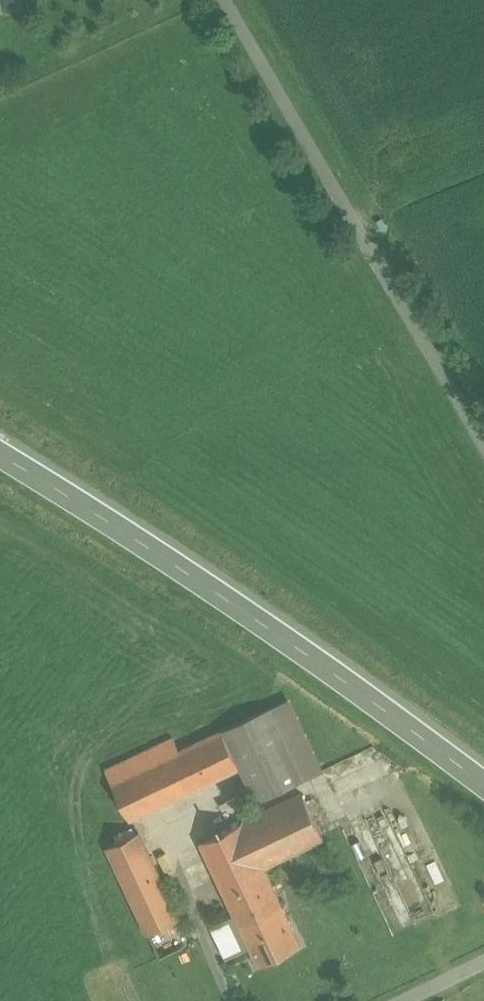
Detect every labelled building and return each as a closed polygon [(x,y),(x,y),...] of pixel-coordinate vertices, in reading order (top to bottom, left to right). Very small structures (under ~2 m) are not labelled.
[(270,708),(222,730),(240,768),(241,767),(257,801),(303,779),(270,708)] [(180,750),(141,769),(159,806),(240,768),(222,730),(180,750)] [(174,737),(107,770),(113,782),(141,769),(180,750),(174,737)] [(141,769),(113,782),(130,819),(159,806),(141,769)] [(303,793),(244,821),(265,865),(324,837),(303,793)] [(265,865),(244,821),(200,842),(246,939),(290,919),(265,865)] [(139,831),(108,846),(149,933),(180,918),(139,831)] [(290,919),(246,939),(258,965),(302,944),(290,919)]
